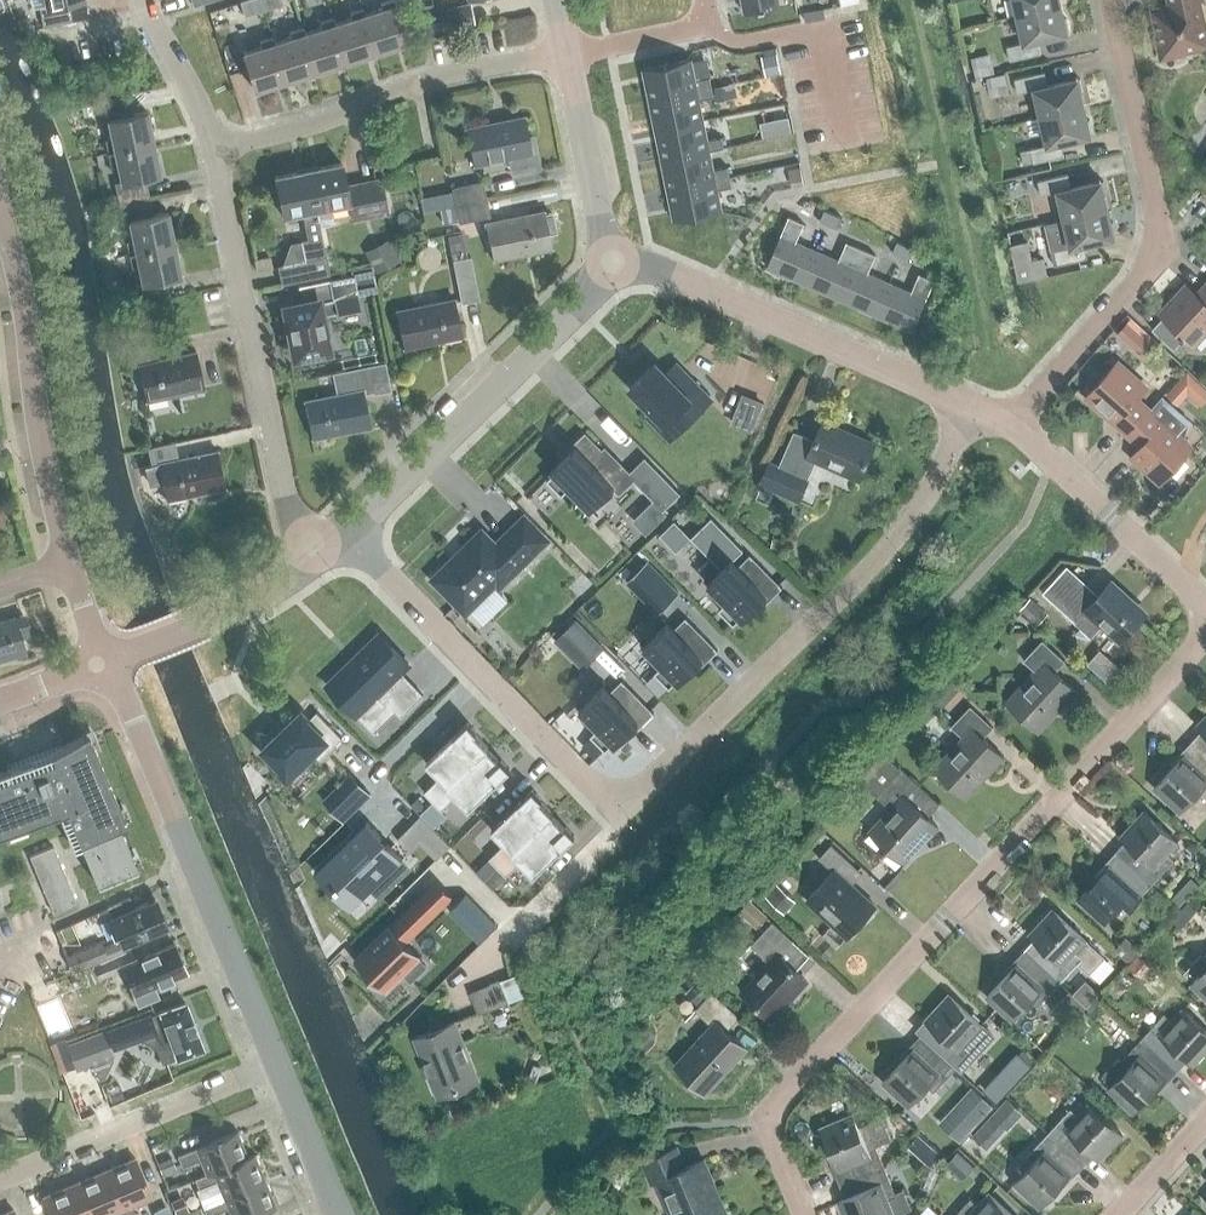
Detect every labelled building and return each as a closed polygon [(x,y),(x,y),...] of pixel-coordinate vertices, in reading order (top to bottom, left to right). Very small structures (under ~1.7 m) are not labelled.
[(44,6),(38,7),(43,28),(73,22),(69,2),(82,0),(43,0),(44,6)] [(259,0),(247,0),(239,2),(244,17),(263,11),(259,0)] [(263,11),(282,5),(280,0),(259,0),(263,11)] [(364,14),(376,52),(406,43),(392,0),(389,0),(379,3),(381,9),(364,14)] [(792,0),(742,0),(743,9),(744,13),(792,3),(792,0)] [(1017,15),(1060,5),(1059,0),(1013,0),(1017,15)] [(1155,36),(1160,59),(1183,54),(1182,51),(1205,45),(1205,38),(1198,2),(1204,0),(1203,0),(1171,0),(1172,6),(1152,11),(1158,35),(1155,36)] [(420,13),(424,34),(474,24),(470,3),(420,13)] [(1060,5),(1017,15),(1023,43),(1006,47),(1009,61),(1040,54),(1037,40),(1065,34),(1065,36),(1067,36),(1066,33),(1069,33),(1065,18),(1063,18),(1060,5)] [(351,18),(334,24),(346,62),(376,52),(364,14),(362,9),(349,13),(351,18)] [(332,18),(325,20),(319,22),(321,28),(304,33),(316,72),(346,62),(334,24),(332,18)] [(286,81),(316,72),(304,33),(302,28),(289,32),(291,38),(273,43),(286,81)] [(254,91),(286,81),(273,43),(272,37),(259,41),(261,47),(242,53),(254,91)] [(975,78),(994,73),(989,54),(971,59),(975,78)] [(667,61),(664,61),(665,64),(642,69),(643,73),(648,97),(648,100),(711,87),(709,77),(695,80),(690,59),(667,64),(667,61)] [(1034,90),(1040,117),(1083,107),(1080,94),(1082,94),(1079,79),(1077,79),(1076,77),(1075,77),(1075,79),(1047,86),(1044,72),(1013,79),(1017,93),(1034,90)] [(990,98),(1009,93),(1004,74),(986,78),(990,98)] [(715,88),(717,100),(731,98),(728,86),(715,88)] [(699,100),(713,97),(711,87),(648,100),(649,103),(654,127),(654,130),(703,120),(699,100)] [(105,140),(107,153),(153,143),(146,112),(131,115),(128,96),(97,102),(101,122),(107,121),(111,139),(105,140)] [(1083,107),(1040,117),(1046,145),(1029,149),(1033,163),(1063,156),(1060,142),(1088,136),(1089,138),(1090,138),(1089,135),(1092,135),(1088,120),(1086,121),(1083,107)] [(523,116),(465,128),(473,167),(509,159),(511,171),(537,166),(531,137),(528,138),(523,116)] [(789,119),(775,122),(778,136),(792,133),(789,119)] [(709,151),(723,148),(721,137),(707,140),(703,120),(654,130),(655,133),(660,157),(660,160),(709,150),(709,151)] [(114,183),(118,201),(148,195),(145,178),(159,175),(153,143),(107,153),(110,165),(116,164),(120,182),(114,183)] [(1023,165),(1033,163),(1029,149),(1019,151),(1023,165)] [(662,163),(666,187),(666,190),(729,177),(727,167),(713,170),(709,151),(709,150),(660,160),(661,163),(662,163)] [(341,163),(307,170),(319,227),(331,225),(333,225),(329,207),(349,203),(346,187),(341,163)] [(792,188),(803,186),(799,168),(788,171),(792,188)] [(307,170),(274,177),(282,216),(301,212),(307,241),(301,242),(305,261),(277,267),(280,285),(329,275),(319,227),(307,170)] [(1057,191),(1063,219),(1106,209),(1103,196),(1106,196),(1102,181),(1100,181),(1099,179),(1098,179),(1098,181),(1071,188),(1068,174),(1037,181),(1040,195),(1057,191)] [(673,221),(721,211),(717,190),(731,187),(729,177),(666,190),(667,193),(668,193),(672,217),(673,221)] [(379,180),(346,187),(349,203),(353,220),(368,217),(386,213),(380,187),(379,180)] [(482,181),(451,188),(451,192),(454,206),(486,199),(482,181)] [(126,241),(129,253),(174,244),(167,213),(153,216),(148,195),(118,201),(122,224),(128,222),(132,240),(126,241)] [(486,199),(454,206),(457,221),(458,224),(489,217),(486,199)] [(454,206),(439,210),(442,224),(457,221),(454,206)] [(1106,209),(1063,219),(1070,247),(1053,251),(1056,265),(1087,258),(1083,244),(1111,238),(1112,240),(1113,240),(1113,237),(1115,237),(1112,222),(1109,223),(1106,209)] [(551,249),(543,210),(484,222),(492,261),(551,249)] [(828,226),(833,214),(824,211),(820,222),(828,226)] [(837,229),(842,218),(833,214),(828,226),(837,229)] [(767,267),(803,283),(817,252),(795,242),(804,224),(789,217),(767,267)] [(1012,233),(1015,248),(1040,242),(1037,227),(1012,233)] [(452,261),(466,258),(462,235),(447,238),(452,261)] [(376,274),(400,261),(388,239),(364,252),(376,274)] [(803,283),(839,299),(861,249),(846,242),(838,261),(817,252),(803,283)] [(905,246),(897,242),(892,253),(901,257),(905,246)] [(174,244),(129,253),(131,266),(137,265),(141,283),(135,284),(139,305),(170,298),(166,279),(180,276),(174,244)] [(905,246),(901,257),(909,261),(914,250),(905,246)] [(839,299),(874,315),(888,283),(867,274),(875,255),(861,249),(839,299)] [(466,258),(452,261),(460,304),(478,300),(470,257),(466,258)] [(1014,264),(1018,282),(1047,276),(1044,258),(1032,260),(1014,264)] [(301,305),(285,309),(295,356),(325,350),(318,317),(359,308),(357,295),(376,291),(371,266),(352,270),(353,275),(329,280),(297,286),(301,305)] [(888,283),(874,315),(910,330),(933,280),(918,273),(909,292),(888,283)] [(1196,295),(1185,285),(1159,313),(1193,345),(1205,332),(1205,284),(1196,295)] [(105,303),(121,300),(119,287),(103,289),(105,303)] [(454,299),(395,310),(403,349),(461,337),(454,299)] [(1130,347),(1140,335),(1127,323),(1116,334),(1130,347)] [(204,390),(196,351),(157,359),(154,343),(126,349),(130,367),(138,365),(145,402),(204,390)] [(657,361),(632,385),(667,421),(691,397),(691,396),(701,386),(684,369),(674,379),(657,361)] [(1085,397),(1127,435),(1149,410),(1136,399),(1146,388),(1117,362),(1085,397)] [(336,394),(304,400),(311,439),(370,428),(363,390),(371,388),(372,394),(390,391),(384,363),(332,374),(336,394)] [(1205,398),(1205,389),(1187,372),(1165,395),(1177,406),(1194,387),(1205,398)] [(748,429),(759,402),(743,396),(732,423),(748,429)] [(1149,410),(1127,435),(1140,446),(1130,457),(1159,483),(1191,448),(1176,435),(1188,421),(1161,397),(1149,410)] [(759,485),(797,502),(815,460),(858,479),(874,444),(823,421),(814,441),(793,432),(778,466),(769,462),(759,485)] [(568,488),(596,517),(597,516),(591,510),(612,489),(618,496),(633,481),(636,479),(629,472),(617,459),(614,462),(584,432),(561,455),(566,460),(546,480),(561,495),(568,488)] [(162,482),(166,501),(225,489),(217,452),(178,460),(174,442),(147,448),(150,465),(145,466),(149,485),(162,482)] [(636,479),(633,481),(662,511),(680,494),(644,457),(643,458),(645,461),(633,473),(630,471),(629,472),(636,479)] [(494,545),(482,533),(435,578),(466,610),(494,582),(499,587),(548,539),(524,515),(494,545)] [(721,570),(708,583),(704,579),(703,580),(725,603),(718,609),(733,625),(740,618),(742,621),(755,608),(758,611),(759,610),(756,607),(778,586),(781,589),(782,588),(750,554),(749,556),(751,558),(740,569),(737,567),(732,561),(743,550),(711,517),(691,537),(690,537),(721,570)] [(674,519),(659,534),(675,552),(676,551),(672,547),(686,533),(690,537),(691,537),(674,519)] [(648,582),(638,591),(659,612),(678,593),(647,562),(638,571),(648,582)] [(1053,581),(1042,593),(1061,610),(1075,623),(1090,637),(1102,624),(1120,640),(1144,614),(1110,583),(1095,599),(1082,587),(1068,575),(1058,586),(1053,581)] [(1019,610),(1036,626),(1047,614),(1029,598),(1019,610)] [(22,615),(0,622),(0,661),(25,653),(21,638),(29,636),(22,615)] [(640,643),(639,644),(660,666),(654,673),(669,688),(675,681),(678,684),(691,671),(694,674),(695,673),(692,670),(714,649),(716,651),(717,650),(685,617),(684,619),(686,621),(675,632),(666,623),(643,646),(640,643)] [(554,641),(582,668),(602,648),(575,620),(554,641)] [(327,686),(358,717),(369,729),(374,734),(376,732),(371,727),(365,721),(385,702),(401,718),(423,696),(422,695),(419,698),(397,675),(408,665),(404,661),(379,635),(327,686)] [(1006,703),(1037,731),(1074,691),(1054,673),(1065,661),(1041,640),(1023,660),(1035,672),(1006,703)] [(575,706),(597,728),(590,735),(605,751),(612,744),(614,746),(627,734),(630,736),(631,735),(628,733),(650,711),(652,714),(654,713),(621,680),(620,681),(623,684),(611,695),(603,686),(579,709),(576,705),(575,706)] [(939,697),(953,710),(970,694),(956,680),(939,697)] [(934,770),(964,798),(1002,757),(982,738),(992,728),(969,706),(950,727),(963,739),(934,770)] [(299,713),(261,750),(288,777),(312,753),(323,742),(330,749),(341,738),(316,712),(306,721),(299,713)] [(1191,741),(1205,755),(1205,715),(1196,725),(1201,730),(1191,741)] [(441,778),(425,793),(433,801),(487,749),(488,749),(489,748),(476,734),(477,732),(468,723),(427,764),(441,778)] [(58,813),(72,848),(80,845),(98,886),(137,870),(119,827),(125,824),(87,733),(61,748),(50,754),(8,769),(0,772),(0,835),(58,813)] [(1191,741),(1180,753),(1183,756),(1153,789),(1178,812),(1197,791),(1204,798),(1205,796),(1205,755),(1191,741)] [(487,749),(433,801),(441,809),(455,796),(469,810),(510,769),(502,760),(500,762),(488,749),(487,749)] [(923,790),(882,753),(858,779),(889,809),(868,831),(903,863),(937,827),(911,803),(923,790)] [(353,776),(341,788),(347,795),(360,783),(353,776)] [(540,800),(542,798),(533,790),(492,830),(505,844),(490,859),(498,867),(553,813),(540,800)] [(1125,841),(1115,852),(1151,884),(1172,861),(1165,854),(1176,843),(1143,812),(1120,836),(1125,841)] [(565,828),(552,815),(554,814),(553,813),(498,867),(506,875),(520,862),(533,876),(575,835),(566,826),(565,828)] [(369,818),(318,868),(319,869),(323,866),(358,902),(405,856),(369,818)] [(806,900),(846,937),(874,907),(851,885),(862,874),(830,845),(818,859),(832,872),(806,900)] [(52,847),(40,852),(44,860),(56,855),(52,847)] [(40,852),(29,857),(32,865),(44,860),(40,852)] [(1151,884),(1115,852),(1104,864),(1107,867),(1077,900),(1102,923),(1121,902),(1128,909),(1151,884)] [(56,855),(44,860),(47,868),(59,863),(56,855)] [(44,860),(32,865),(35,873),(47,868),(44,860)] [(59,863),(47,868),(51,876),(62,871),(59,863)] [(47,868),(35,873),(39,881),(51,876),(47,868)] [(62,871),(51,876),(54,884),(66,879),(62,871)] [(51,876),(39,881),(42,889),(54,884),(51,876)] [(66,879),(54,884),(57,892),(69,887),(66,879)] [(784,914),(795,901),(776,883),(764,896),(784,914)] [(54,884),(42,889),(46,897),(57,892),(54,884)] [(69,887),(57,892),(61,900),(73,895),(69,887)] [(1178,907),(1190,894),(1182,887),(1170,900),(1178,907)] [(57,892),(46,897),(49,905),(61,900),(57,892)] [(452,908),(482,938),(496,925),(466,894),(452,908)] [(61,900),(49,905),(53,915),(77,905),(73,895),(61,900)] [(406,940),(436,911),(421,896),(391,926),(390,924),(354,960),(385,991),(400,976),(408,984),(423,969),(415,961),(421,955),(406,940)] [(119,940),(103,947),(108,958),(124,951),(122,947),(166,928),(154,899),(110,918),(119,940)] [(739,913),(757,929),(767,917),(750,901),(739,913)] [(1034,939),(1024,950),(1059,983),(1076,964),(1089,975),(1104,958),(1051,909),(1029,934),(1034,939)] [(741,992),(771,1020),(806,981),(779,957),(793,942),(771,922),(750,946),(768,962),(741,992)] [(1114,951),(1127,963),(1139,951),(1126,938),(1114,951)] [(100,943),(65,957),(71,972),(107,958),(100,943)] [(120,953),(55,980),(59,992),(61,995),(123,970),(137,1004),(156,996),(152,986),(185,972),(173,944),(142,957),(138,946),(120,953)] [(1059,983),(1024,950),(1013,962),(1016,965),(986,997),(1011,1020),(1030,1000),(1037,1007),(1059,983)] [(1126,966),(1141,978),(1150,966),(1136,954),(1126,966)] [(1203,957),(1200,955),(1184,973),(1194,982),(1191,985),(1205,999),(1205,954),(1203,957)] [(1091,1004),(1103,990),(1089,979),(1077,993),(1091,1004)] [(500,980),(469,993),(478,1015),(509,1002),(500,980)] [(697,1005),(707,994),(695,983),(685,994),(697,1005)] [(710,1026),(674,1065),(704,1093),(744,1049),(725,1031),(738,1017),(711,992),(694,1011),(710,1026)] [(970,1062),(993,1037),(948,995),(925,1020),(930,1024),(920,1035),(955,1068),(965,1057),(970,1062)] [(60,1001),(38,1009),(50,1043),(73,1035),(60,1001)] [(132,1021),(114,1028),(105,1031),(111,1051),(139,1041),(155,1047),(161,1064),(176,1058),(177,1059),(202,1049),(184,1003),(133,1022),(132,1021)] [(1141,1038),(1177,1071),(1187,1060),(1192,1065),(1205,1049),(1205,1032),(1181,1009),(1171,1021),(1163,1014),(1141,1038)] [(454,1021),(414,1038),(437,1097),(478,1080),(454,1021)] [(76,1072),(113,1058),(103,1032),(65,1045),(63,1040),(49,1045),(59,1073),(75,1068),(76,1072)] [(955,1068),(920,1035),(909,1047),(912,1050),(882,1083),(907,1106),(926,1085),(933,1092),(955,1068)] [(1108,1089),(1133,1112),(1162,1080),(1166,1083),(1177,1071),(1141,1038),(1120,1061),(1117,1059),(1101,1077),(1111,1086),(1108,1089)] [(1017,1055),(984,1091),(997,1102),(1030,1067),(1017,1055)] [(971,1128),(991,1107),(973,1090),(953,1112),(971,1128)] [(991,1114),(1007,1130),(1022,1114),(1006,1099),(991,1114)] [(1070,1109),(1047,1133),(1083,1166),(1093,1155),(1098,1159),(1121,1135),(1088,1104),(1077,1116),(1070,1109)] [(833,1170),(839,1185),(883,1167),(875,1147),(890,1140),(881,1118),(857,1128),(851,1115),(820,1128),(837,1169),(833,1170)] [(236,1132),(176,1156),(181,1168),(200,1160),(206,1174),(206,1175),(247,1158),(246,1158),(236,1132)] [(1083,1166),(1047,1133),(1025,1157),(1032,1164),(1014,1184),(1038,1207),(1069,1174),(1072,1178),(1083,1166)] [(672,1214),(715,1214),(718,1214),(704,1181),(711,1178),(703,1160),(685,1167),(677,1147),(641,1163),(651,1185),(658,1182),(672,1214)] [(931,1147),(920,1159),(929,1167),(940,1155),(931,1147)] [(945,1166),(961,1180),(972,1168),(956,1154),(945,1166)] [(206,1175),(206,1174),(194,1179),(198,1191),(217,1183),(223,1197),(223,1198),(264,1181),(253,1155),(246,1158),(247,1158),(206,1175)] [(104,1171),(122,1214),(135,1214),(131,1206),(151,1198),(135,1158),(114,1167),(104,1171)] [(161,1172),(174,1167),(170,1158),(157,1163),(161,1172)] [(839,1185),(845,1199),(838,1202),(844,1214),(894,1214),(911,1208),(903,1190),(894,1193),(883,1167),(839,1185)] [(104,1171),(73,1184),(86,1214),(122,1214),(104,1171)] [(230,1214),(257,1214),(275,1208),(264,1181),(223,1198),(223,1197),(204,1205),(208,1214),(213,1214),(228,1209),(230,1214)] [(73,1184),(42,1198),(50,1214),(86,1214),(73,1184)] [(955,1214),(1011,1214),(988,1194),(977,1205),(970,1199),(955,1214)] [(182,1197),(171,1201),(176,1214),(187,1210),(182,1197)] [(927,1205),(918,1214),(938,1214),(927,1205)]
